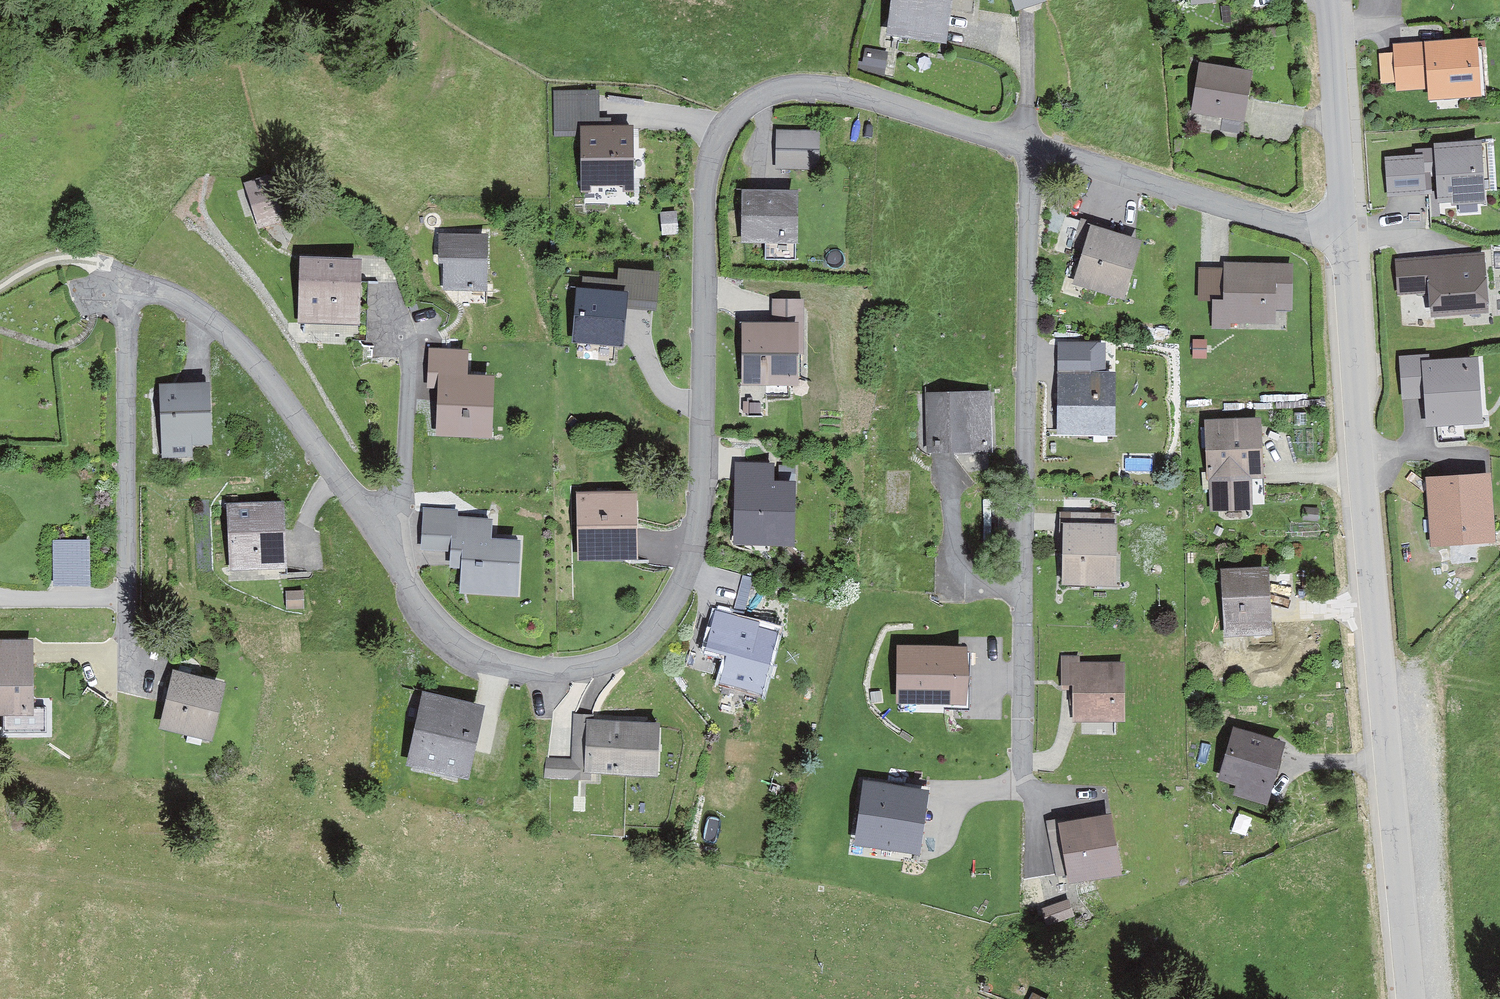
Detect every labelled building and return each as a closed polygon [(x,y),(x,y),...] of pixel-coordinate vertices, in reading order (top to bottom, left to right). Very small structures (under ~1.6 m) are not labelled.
[(896,45),(910,47),(912,39),(941,43),(947,0),(903,0),(896,45)] [(1470,46),(1401,51),(1403,83),(1435,81),(1435,92),(1473,90),(1470,46)] [(861,64),(858,74),(884,81),(889,58),(872,54),(869,67),(861,64)] [(1238,120),(1244,121),(1251,77),(1204,70),(1198,107),(1223,112),(1221,130),(1239,133),(1240,125),(1238,120)] [(623,179),(623,159),(630,159),(629,127),(589,127),(588,92),(553,92),(553,130),(577,130),(578,179),(623,179)] [(818,135),(782,134),(782,168),(794,168),(817,168),(818,135)] [(1441,151),(1444,194),(1477,191),(1474,149),(1441,151)] [(1391,192),(1422,190),(1420,159),(1388,161),(1391,192)] [(260,223),(276,218),(266,183),(250,188),(260,223)] [(785,239),(785,218),(792,218),(791,202),(750,202),(750,239),(785,239)] [(1089,226),(1070,277),(1120,295),(1130,268),(1132,269),(1139,252),(1100,238),(1102,231),(1089,226)] [(478,241),(437,239),(436,263),(444,263),(444,285),(476,286),(478,241)] [(1482,256),(1413,261),(1416,291),(1431,290),(1433,314),(1462,312),(1462,306),(1485,304),(1482,256)] [(299,334),(334,336),(333,343),(363,344),(366,284),(351,284),(352,265),(303,262),(299,334)] [(1213,297),(1213,326),(1228,326),(1229,319),(1266,320),(1266,305),(1286,305),(1287,267),(1228,266),(1228,272),(1199,271),(1199,297),(1213,297)] [(618,302),(654,305),(656,275),(621,272),(620,283),(585,280),(584,296),(582,296),(578,335),(615,338),(618,302)] [(800,330),(800,302),(776,302),(775,329),(800,330)] [(748,378),(801,378),(800,330),(748,329),(748,378)] [(1194,344),(1196,360),(1205,359),(1203,343),(1194,344)] [(1405,361),(1407,393),(1432,392),(1433,417),(1472,414),(1469,365),(1424,369),(1423,359),(1405,361)] [(1062,433),(1113,432),(1112,375),(1061,375),(1062,433)] [(188,456),(186,442),(209,440),(205,378),(173,380),(173,390),(161,391),(166,458),(188,456)] [(479,386),(440,384),(438,427),(478,428),(479,386)] [(930,394),(931,445),(984,445),(984,394),(930,394)] [(1217,476),(1217,509),(1266,508),(1266,426),(1214,427),(1214,476),(1217,476)] [(790,534),(791,487),(770,487),(771,466),(745,466),(744,538),(786,539),(790,534)] [(1485,478),(1433,482),(1436,534),(1488,531),(1485,478)] [(627,495),(577,496),(577,561),(627,560),(627,495)] [(228,565),(255,565),(255,578),(281,577),(280,509),(228,509),(228,565)] [(426,511),(423,548),(454,550),(456,520),(457,513),(426,511)] [(1106,577),(1106,551),(1110,551),(1110,531),(1091,531),(1091,514),(1062,513),(1061,543),(1069,543),(1068,576),(1106,577)] [(456,520),(454,550),(453,559),(466,560),(464,584),(509,587),(512,544),(489,542),(490,522),(456,520)] [(55,541),(55,552),(87,552),(87,541),(55,541)] [(87,552),(55,552),(55,583),(88,584),(87,552)] [(1232,627),(1266,624),(1263,576),(1229,579),(1232,627)] [(284,607),(297,606),(296,592),(282,593),(284,607)] [(774,640),(730,629),(732,622),(715,617),(708,647),(729,652),(723,676),(733,679),(730,691),(759,698),(774,640)] [(967,647),(897,646),(896,706),(967,706),(967,647)] [(29,647),(0,647),(0,712),(29,712),(29,647)] [(1117,679),(1122,680),(1122,665),(1080,663),(1080,656),(1063,656),(1062,688),(1079,689),(1078,718),(1116,719),(1117,679)] [(168,725),(206,732),(214,690),(176,682),(168,725)] [(464,771),(477,717),(434,707),(421,761),(464,771)] [(544,758),(544,772),(590,774),(591,764),(628,765),(627,773),(657,774),(659,721),(594,719),(595,714),(576,713),(574,760),(544,758)] [(1222,773),(1242,778),(1238,791),(1268,800),(1275,776),(1279,776),(1284,759),(1281,758),(1284,745),(1235,730),(1222,773)] [(930,786),(906,783),(905,789),(912,790),(924,792),(919,826),(920,826),(917,848),(892,845),(890,858),(919,861),(930,786)] [(912,791),(912,790),(905,789),(867,784),(858,840),(892,845),(917,848),(920,826),(908,825),(912,791)] [(924,792),(912,791),(908,825),(919,826),(924,792)] [(1058,878),(1110,869),(1106,844),(1111,843),(1107,820),(1067,826),(1066,820),(1050,823),(1058,878)] [(1063,898),(1041,905),(1045,916),(1067,909),(1063,898)]
